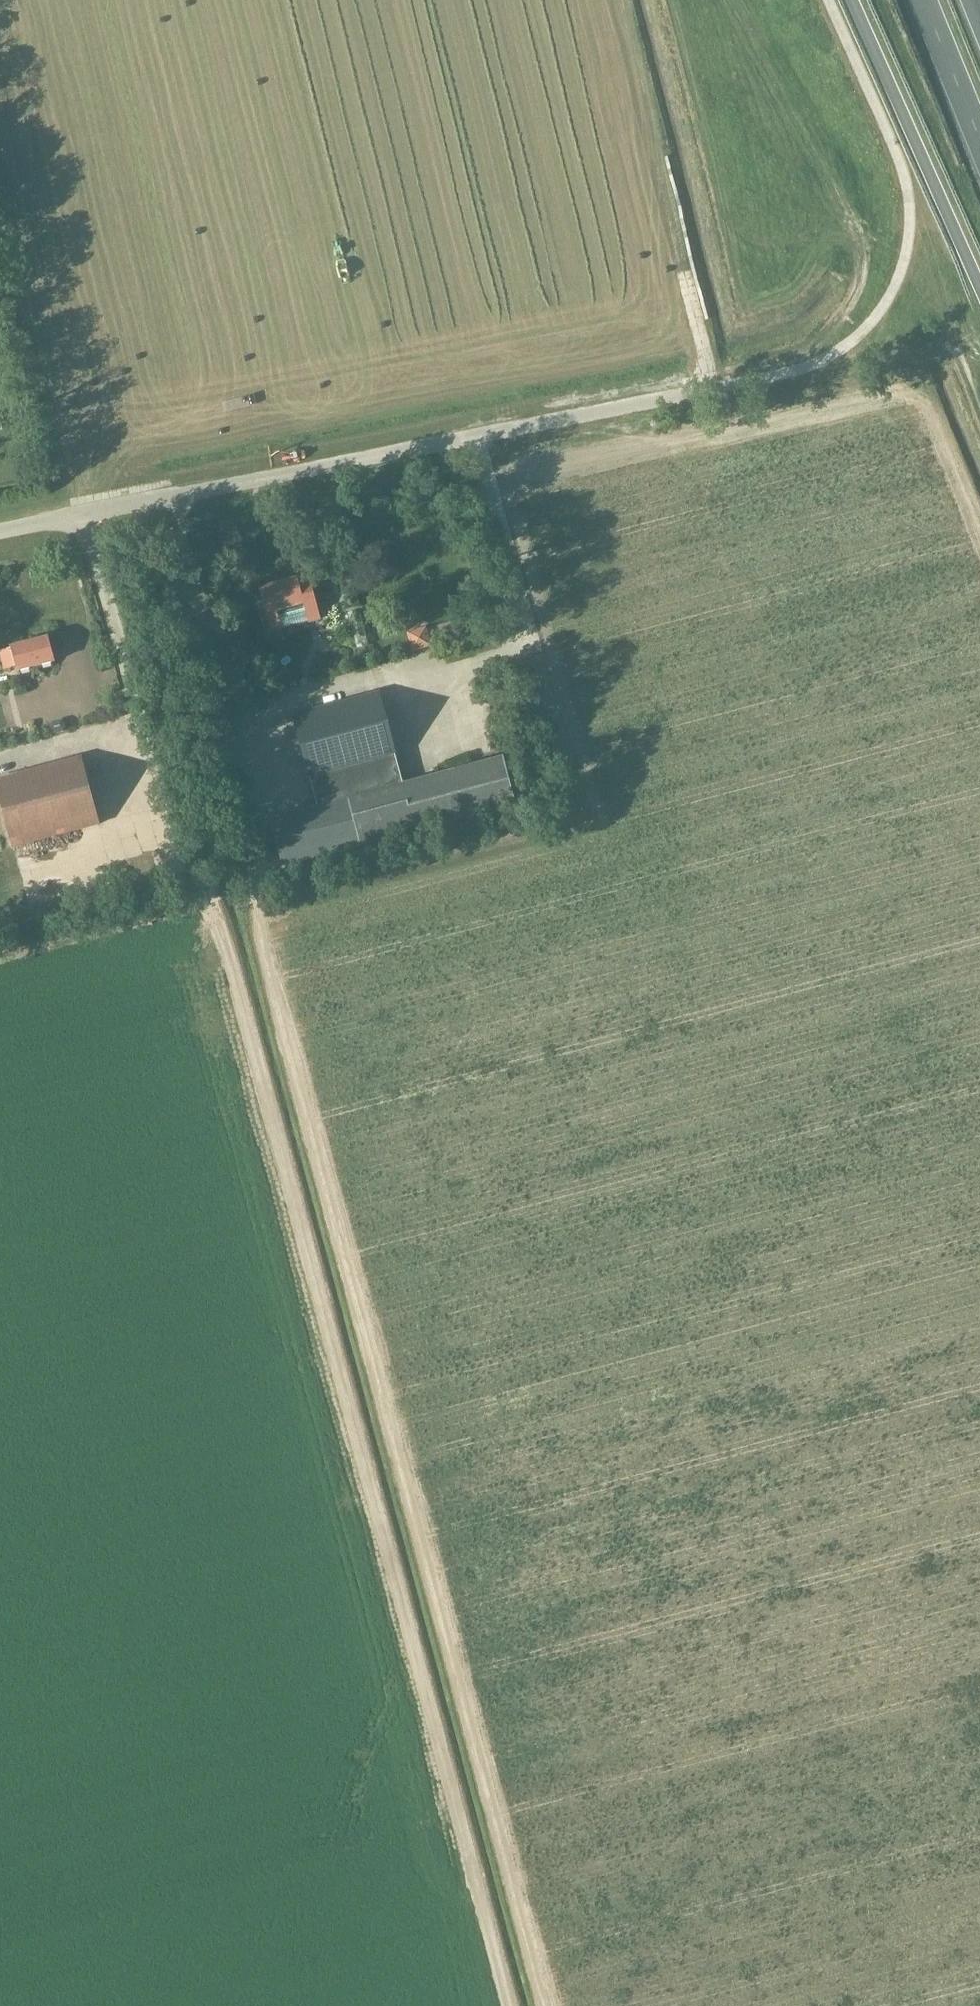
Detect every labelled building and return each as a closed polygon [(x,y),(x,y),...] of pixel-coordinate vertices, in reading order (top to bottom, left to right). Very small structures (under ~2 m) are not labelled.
[(294,578),(257,588),(263,612),(301,602),(299,597),(311,594),(306,575),(295,578),(294,578)] [(356,608),(344,611),(354,646),(365,644),(356,608)] [(52,661),(46,637),(8,646),(8,647),(0,649),(0,663),(1,668),(12,666),(14,670),(52,661)] [(266,818),(279,865),(509,802),(497,756),(400,782),(375,691),(290,714),(315,805),(266,818)] [(95,823),(77,756),(0,777),(0,809),(10,846),(95,823)] [(211,772),(217,770),(214,760),(208,762),(211,772)]
